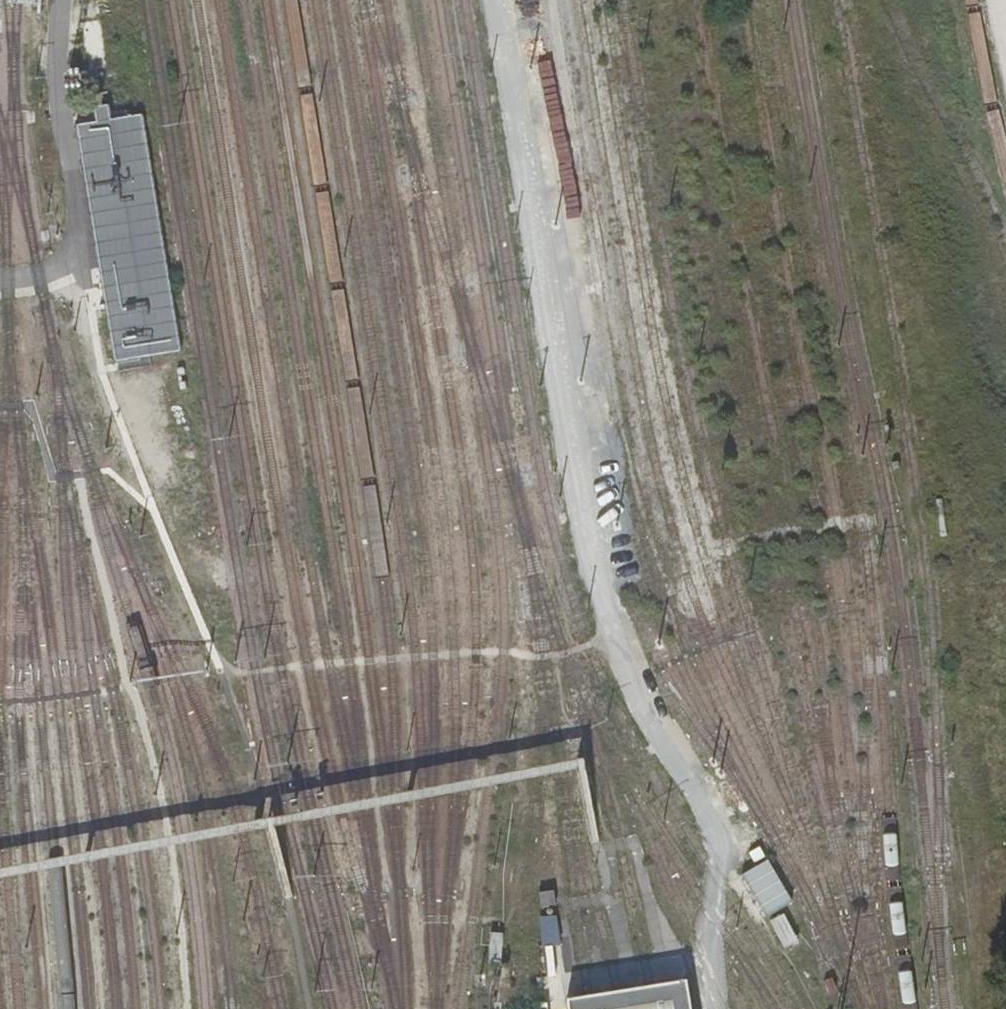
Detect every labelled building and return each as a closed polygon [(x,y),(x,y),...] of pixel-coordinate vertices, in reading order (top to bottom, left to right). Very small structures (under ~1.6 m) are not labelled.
[(83,150),(100,251),(142,245),(123,143),(83,150)] [(743,874),(766,916),(795,901),(772,858),(743,874)] [(783,914),(769,921),(785,950),(799,942),(783,914)] [(557,916),(538,918),(541,946),(561,944),(557,916)] [(686,979),(566,999),(567,1008),(691,1008),(686,979)]
